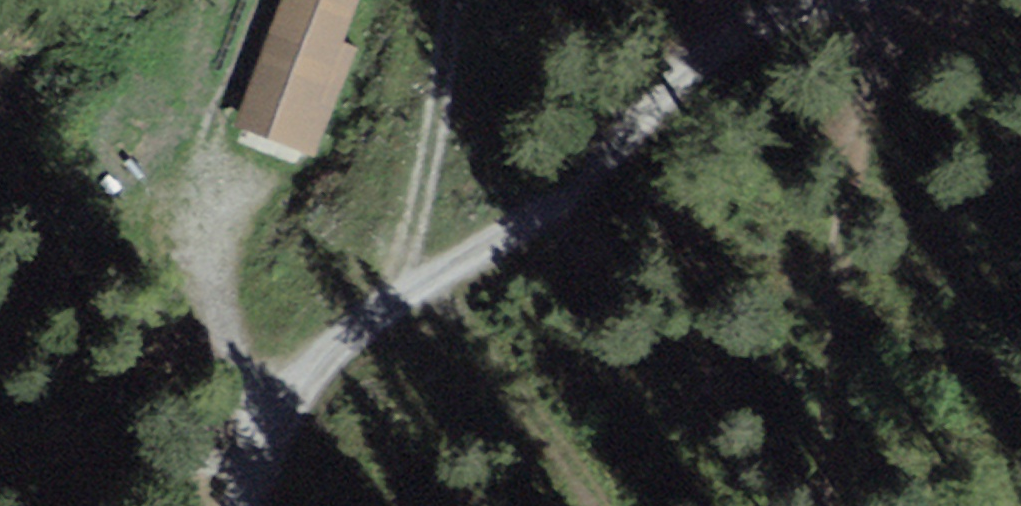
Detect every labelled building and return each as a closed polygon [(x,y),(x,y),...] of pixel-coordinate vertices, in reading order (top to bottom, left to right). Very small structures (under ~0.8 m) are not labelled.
[(234,130),(304,158),(348,51),(335,46),(354,0),(287,0),(234,130)]
